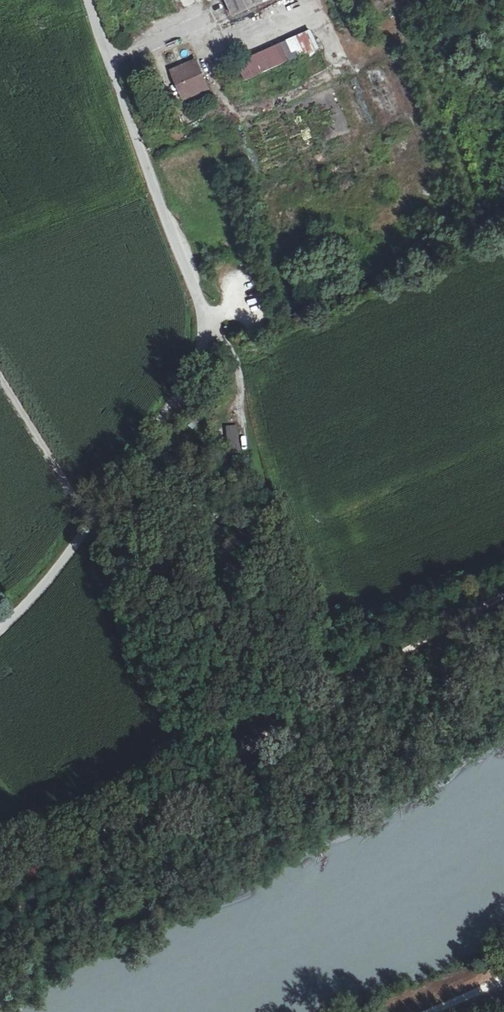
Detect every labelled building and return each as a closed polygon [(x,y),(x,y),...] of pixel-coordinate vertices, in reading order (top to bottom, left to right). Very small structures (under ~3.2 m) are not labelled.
[(234,16),(268,0),(227,0),(234,16)] [(283,43),(238,63),(246,80),(290,60),(283,43)] [(180,73),(199,65),(197,61),(172,72),(175,80),(182,77),(180,73)] [(209,87),(199,65),(180,73),(182,77),(175,80),(184,98),(209,87)] [(237,425),(225,426),(228,449),(240,448),(237,425)]
